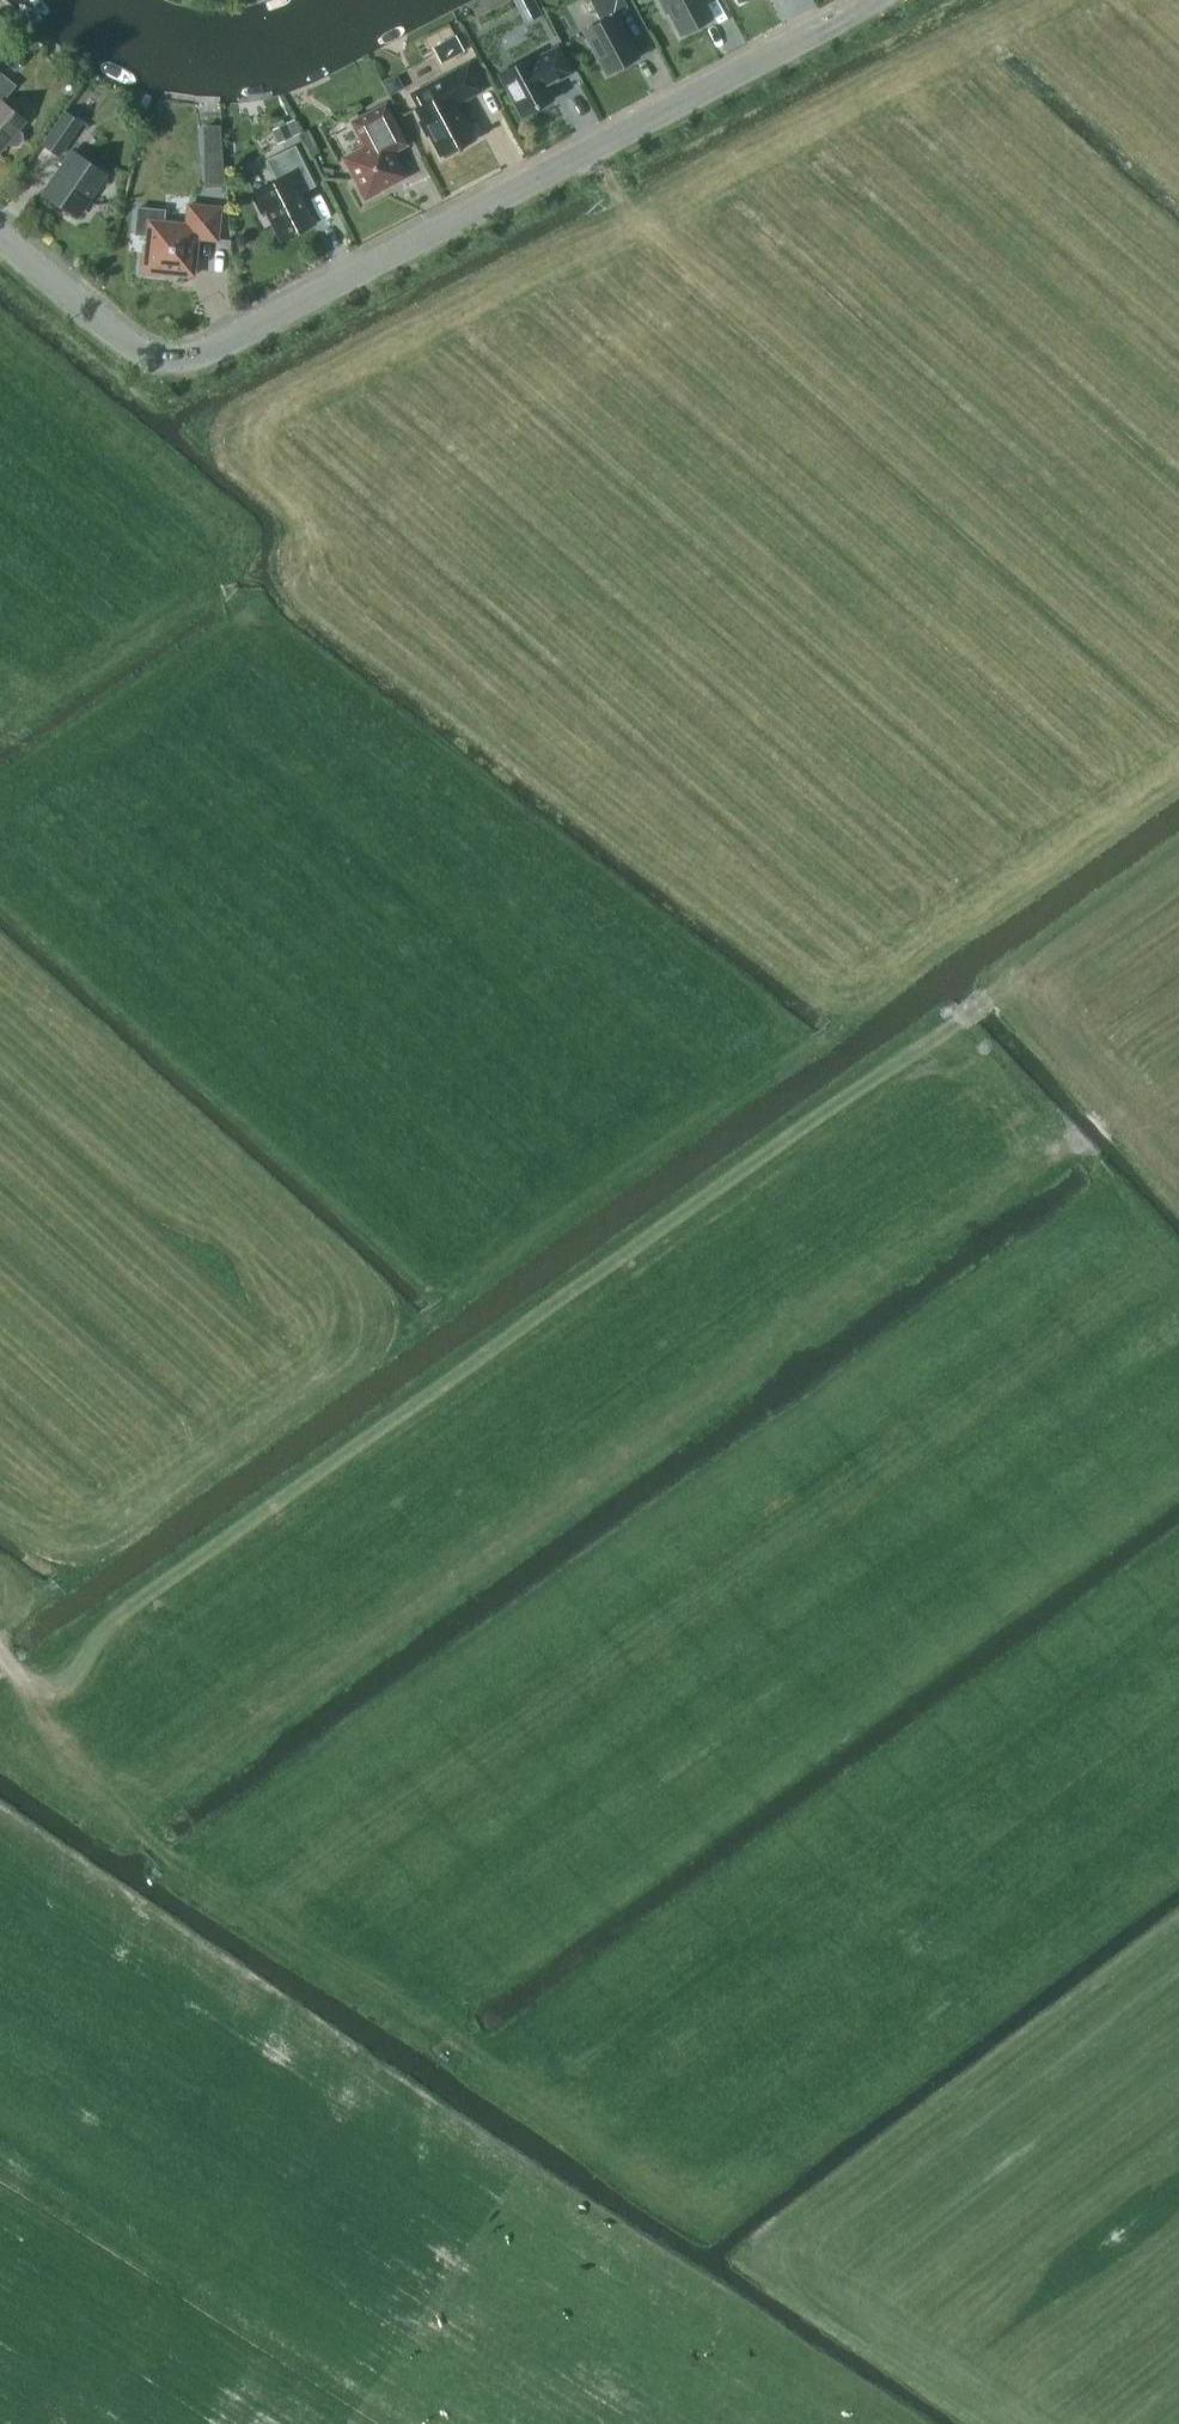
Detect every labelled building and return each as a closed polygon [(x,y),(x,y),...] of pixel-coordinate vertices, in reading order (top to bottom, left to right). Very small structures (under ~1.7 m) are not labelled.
[(583,30),(606,73),(638,57),(614,14),(627,7),(623,0),(590,0),(601,20),(583,30)] [(665,14),(668,13),(680,36),(713,19),(706,4),(713,0),(658,0),(665,14)] [(535,2),(518,11),(525,23),(541,14),(535,2)] [(441,63),(465,51),(456,34),(432,46),(441,63)] [(574,73),(559,43),(532,57),(531,54),(496,72),(520,118),(555,100),(548,87),(574,73)] [(17,52),(8,44),(0,54),(0,57),(8,63),(17,52)] [(464,99),(483,89),(469,61),(410,92),(417,106),(414,108),(420,119),(418,121),(425,135),(428,134),(438,155),(441,154),(442,156),(474,140),(454,101),(463,97),(464,99)] [(2,101),(17,83),(0,69),(0,148),(7,141),(11,144),(17,144),(22,138),(21,132),(17,129),(24,120),(2,101)] [(390,95),(403,88),(396,74),(382,81),(390,95)] [(364,200),(380,192),(379,189),(405,176),(386,140),(401,132),(385,102),(358,117),(371,142),(343,157),(357,183),(355,184),(364,200)] [(58,155),(81,121),(65,110),(42,144),(58,155)] [(278,143),(301,132),(294,118),(271,130),(278,143)] [(223,197),(225,173),(226,170),(223,140),(206,142),(209,171),(206,195),(223,197)] [(313,224),(298,194),(315,185),(295,144),(266,159),(276,180),(251,192),(261,212),(267,209),(282,240),(313,224)] [(76,215),(105,173),(73,151),(44,193),(76,215)] [(216,238),(219,207),(188,204),(186,223),(163,221),(165,209),(138,206),(135,233),(147,234),(145,252),(142,251),(140,273),(160,275),(161,271),(193,275),(197,236),(216,238)]
